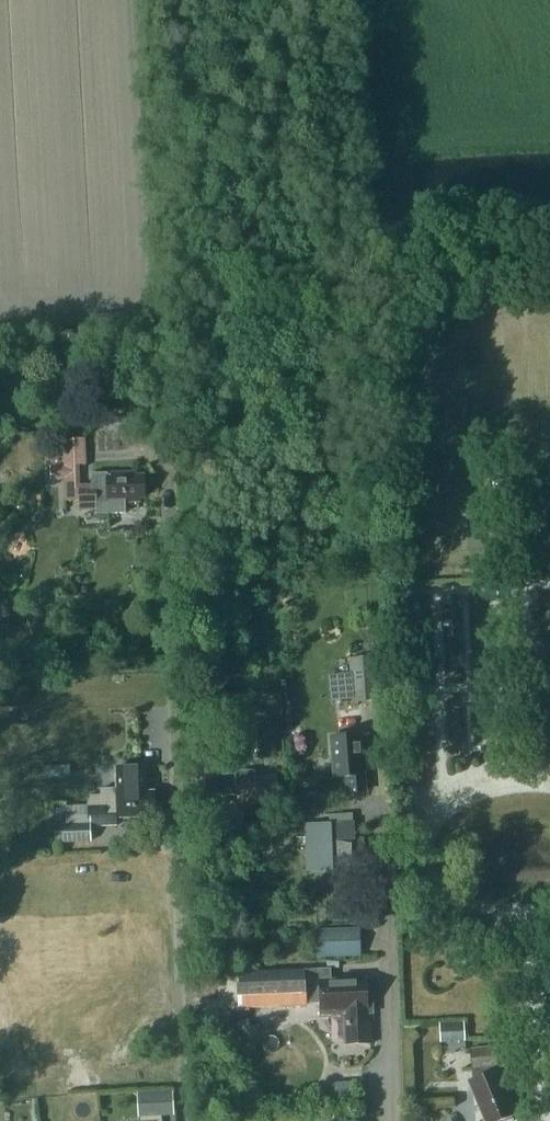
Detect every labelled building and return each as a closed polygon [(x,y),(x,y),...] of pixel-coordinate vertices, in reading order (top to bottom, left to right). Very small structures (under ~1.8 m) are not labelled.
[(64,502),(79,501),(80,510),(103,509),(103,503),(140,502),(140,497),(144,497),(143,479),(133,479),(133,474),(90,475),(90,485),(80,485),(79,464),(85,464),(84,438),(62,438),(64,502)] [(349,659),(352,703),(380,700),(376,656),(349,659)] [(338,737),(329,738),(332,779),(342,778),(343,795),(363,793),(362,771),(370,771),(367,734),(338,737)] [(214,756),(195,757),(195,766),(215,765),(214,756)] [(69,765),(42,766),(42,776),(70,775),(69,765)] [(54,827),(55,845),(90,844),(89,817),(107,816),(107,821),(149,819),(149,814),(154,814),(153,813),(153,794),(145,794),(144,767),(116,768),(117,789),(100,789),(101,796),(87,796),(88,807),(66,808),(66,827),(54,827)] [(304,816),(288,816),(289,827),(304,827),(304,824),(304,816)] [(353,841),(352,825),(303,828),(306,873),(359,869),(358,852),(362,852),(361,840),(353,841)] [(248,967),(227,968),(228,978),(249,977),(248,967)] [(276,973),(277,1005),(318,1003),(319,1012),(330,1011),(330,1018),(344,1018),(345,1045),(374,1044),(373,998),(366,999),(365,980),(330,982),(330,983),(322,983),(321,971),(276,973)] [(269,973),(250,974),(251,1001),(270,1000),(269,973)] [(449,1024),(439,1024),(440,1041),(449,1040),(449,1024)] [(471,1081),(467,1083),(483,1120),(501,1120),(513,1116),(493,1068),(501,1068),(499,1047),(468,1050),(471,1081)]
